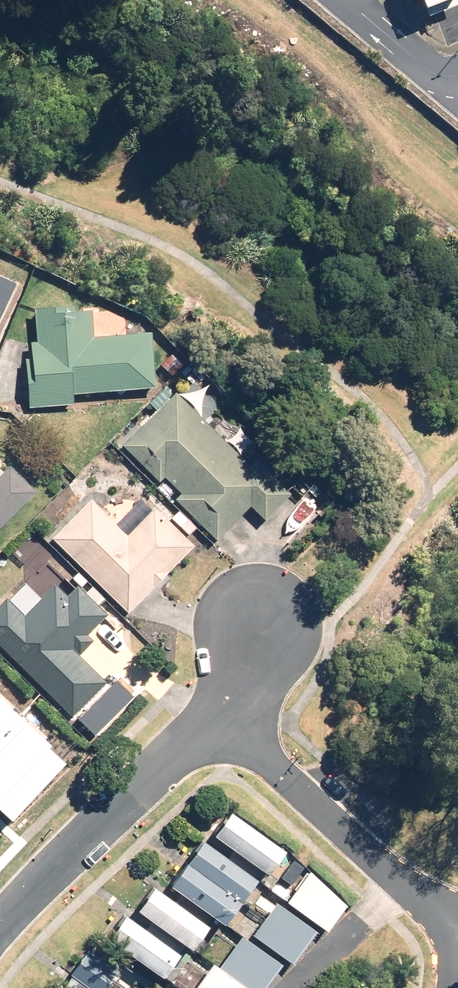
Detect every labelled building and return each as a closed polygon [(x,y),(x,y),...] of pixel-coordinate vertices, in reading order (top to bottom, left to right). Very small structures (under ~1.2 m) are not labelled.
[(413,17),(456,0),(406,0),(413,17)] [(16,282),(0,274),(0,316),(16,282)] [(73,394),(155,387),(151,331),(94,336),(92,308),(74,309),(74,304),(34,307),(37,341),(30,342),(32,358),(25,359),(29,407),(74,403),(73,394)] [(250,466),(176,392),(122,445),(159,482),(165,476),(182,493),(176,499),(217,539),(251,505),(265,519),(290,494),(256,460),(250,466)] [(36,491),(10,465),(0,475),(0,527),(36,491)] [(128,612),(194,545),(155,507),(153,509),(141,497),(116,522),(91,498),(52,537),(128,612)] [(0,602),(0,645),(72,715),(106,681),(79,655),(93,640),(87,634),(107,613),(78,585),(75,588),(66,579),(59,587),(55,583),(24,614),(6,597),(0,602)] [(23,718),(0,696),(0,743),(23,718)] [(23,718),(0,743),(0,811),(13,823),(67,766),(49,748),(52,745),(23,718)] [(230,811),(213,834),(268,873),(284,850),(230,811)] [(202,839),(186,862),(241,901),(257,879),(202,839)] [(225,924),(241,901),(186,862),(170,885),(225,924)] [(311,871),(288,902),(328,930),(346,905),(311,871)] [(208,925),(154,887),(137,910),(191,949),(208,925)] [(317,931),(278,902),(254,935),(293,963),(317,931)] [(179,953),(125,915),(109,938),(163,976),(179,953)] [(243,936),(219,968),(214,964),(196,987),(264,987),(282,964),(243,936)] [(118,972),(88,951),(71,975),(74,977),(66,987),(106,987),(118,972)]
